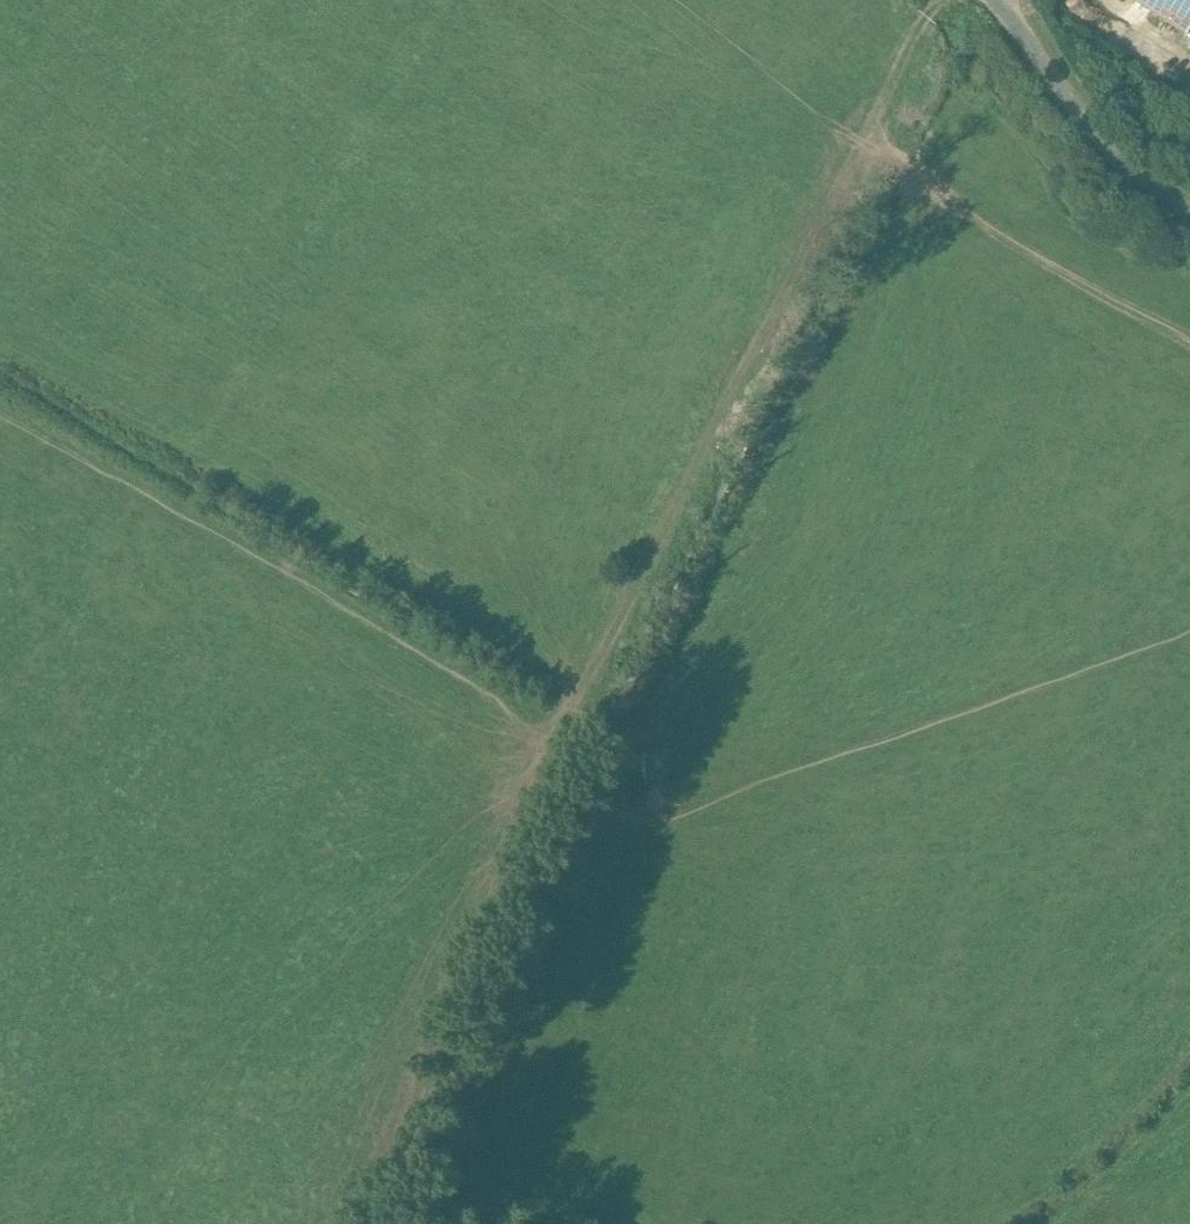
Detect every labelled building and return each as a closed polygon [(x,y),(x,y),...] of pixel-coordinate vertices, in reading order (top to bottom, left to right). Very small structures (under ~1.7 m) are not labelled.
[(1189,38),(1189,0),(1132,0),(1189,38)]
